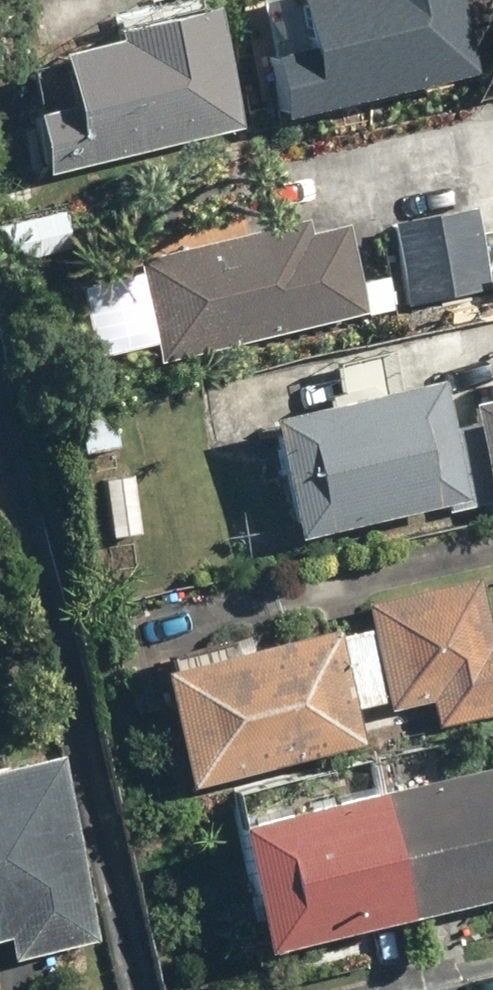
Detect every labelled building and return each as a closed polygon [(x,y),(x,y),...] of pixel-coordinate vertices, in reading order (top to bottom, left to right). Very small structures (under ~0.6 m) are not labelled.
[(464,0),(263,0),(289,119),(481,76),(464,0)] [(238,125),(210,2),(17,46),(46,170),(238,125)] [(475,203),(391,220),(403,284),(487,267),(475,203)] [(256,227),(135,253),(157,360),(364,317),(344,222),(259,240),(256,227)] [(435,373),(269,410),(298,536),(464,499),(435,373)] [(472,399),(492,490),(492,394),(472,399)] [(365,603),(386,711),(429,702),(434,727),(492,716),(492,636),(491,637),(480,581),(365,603)] [(336,631),(161,668),(186,784),(361,747),(336,631)] [(99,939),(59,744),(0,756),(0,937),(11,935),(16,956),(99,939)] [(228,813),(257,944),(492,892),(492,755),(228,813)]
